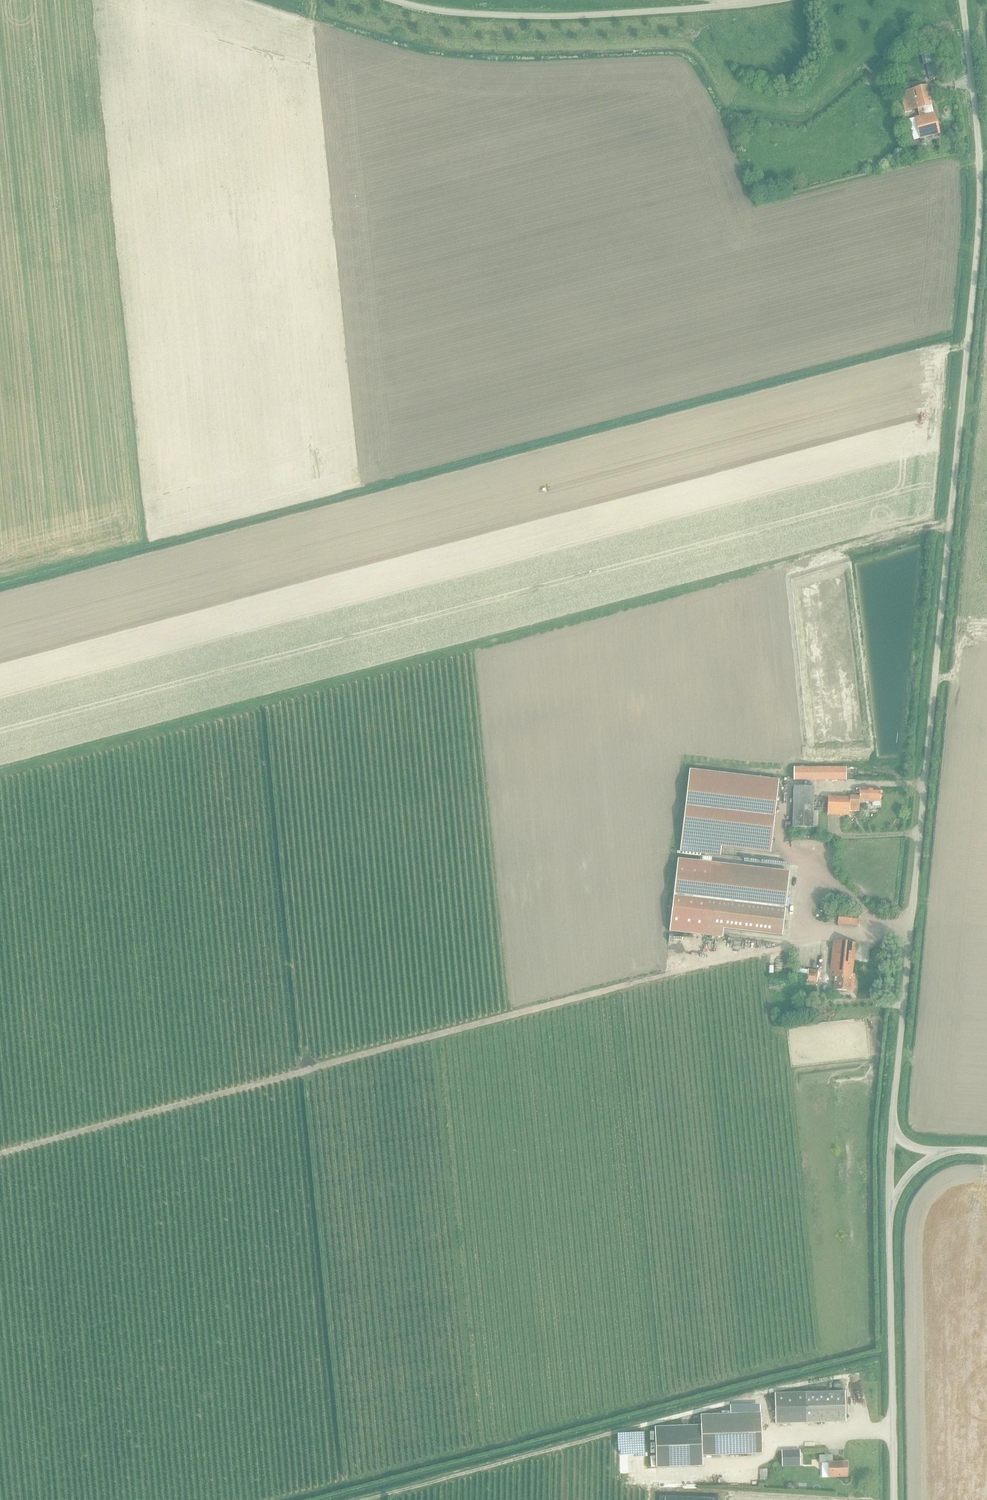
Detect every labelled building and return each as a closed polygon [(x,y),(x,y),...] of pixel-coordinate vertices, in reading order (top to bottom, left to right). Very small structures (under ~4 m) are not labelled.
[(934,112),(933,113),(931,105),(932,105),(926,85),(900,92),(905,112),(918,109),(920,116),(915,117),(917,128),(920,139),(939,134),(934,112)] [(795,765),(795,778),(848,778),(848,765),(795,765)] [(700,853),(720,855),(721,847),(770,853),(775,788),(708,781),(700,853)] [(793,827),(813,827),(814,787),(793,786),(793,827)] [(867,801),(880,802),(880,790),(868,789),(868,788),(859,788),(859,797),(850,796),(850,797),(828,797),(827,811),(849,811),(859,811),(859,802),(867,802),(867,801)] [(770,863),(771,856),(758,855),(757,863),(770,863)] [(723,929),(782,936),(789,872),(678,859),(669,931),(722,937),(723,929)] [(837,923),(857,925),(858,914),(838,912),(837,923)] [(833,990),(850,992),(855,943),(833,940),(829,976),(832,977),(832,981),(834,982),(833,990)] [(782,969),(794,970),(795,961),(782,960),(782,969)] [(799,962),(798,971),(811,972),(812,963),(799,962)] [(812,964),(811,976),(822,976),(822,965),(812,964)] [(776,1393),(777,1423),(846,1422),(845,1391),(776,1393)] [(701,1425),(702,1455),(762,1453),(760,1413),(700,1415),(701,1425)] [(656,1467),(702,1465),(702,1455),(701,1425),(655,1427),(656,1467)] [(601,1449),(600,1499),(642,1499),(641,1449),(601,1449)] [(801,1449),(782,1449),(782,1464),(801,1464),(801,1449)] [(847,1462),(832,1462),(832,1455),(819,1455),(819,1463),(827,1463),(827,1477),(847,1477),(847,1462)]
